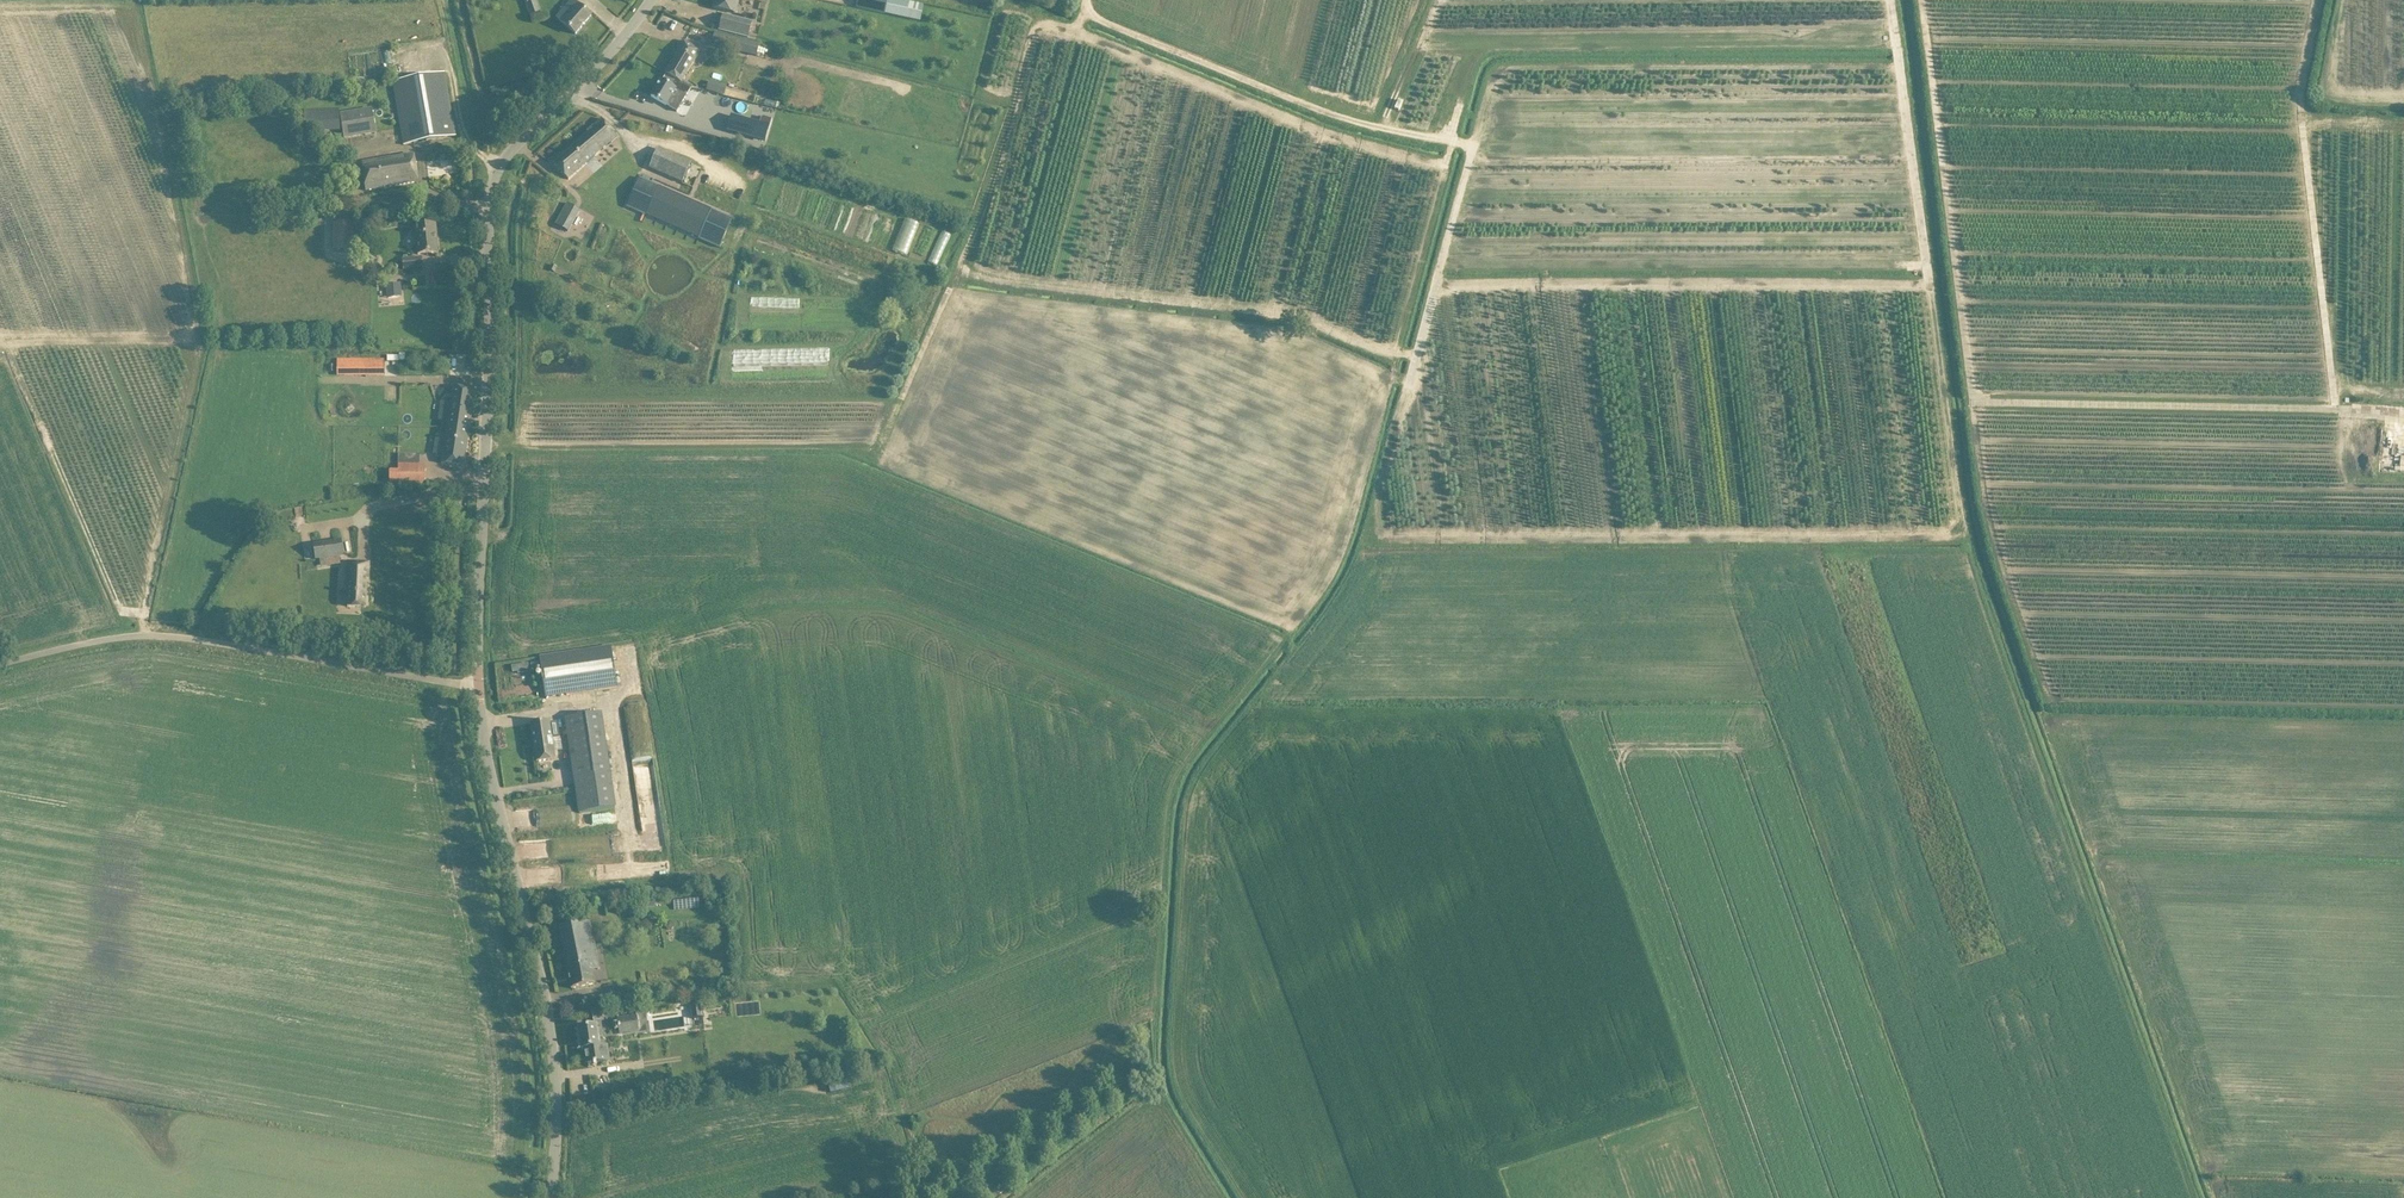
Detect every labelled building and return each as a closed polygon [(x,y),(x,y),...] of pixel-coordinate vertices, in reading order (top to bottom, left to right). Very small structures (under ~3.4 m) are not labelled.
[(530,16),(542,12),(538,0),(526,0),(530,16)] [(564,24),(567,27),(576,35),(592,17),(573,0),(557,18),(564,24)] [(736,14),(739,0),(716,0),(714,8),(736,14)] [(920,22),(924,6),(899,0),(857,0),(856,8),(920,22)] [(720,31),(748,38),(752,23),(724,16),(720,31)] [(714,33),(711,45),(728,50),(732,38),(714,33)] [(685,41),(665,74),(667,74),(681,83),(701,51),(695,47),(685,41)] [(762,94),(771,69),(758,64),(749,89),(762,94)] [(393,82),(404,145),(455,136),(444,73),(393,82)] [(661,81),(651,97),(676,112),(677,111),(681,104),(682,104),(691,89),(681,83),(667,74),(665,78),(662,82),(661,81)] [(709,82),(708,91),(726,94),(728,84),(709,82)] [(686,111),(711,124),(720,106),(695,93),(686,111)] [(303,111),(305,134),(340,132),(339,109),(303,111)] [(374,126),(372,110),(348,114),(349,121),(362,119),(364,128),(374,126)] [(731,116),(727,130),(756,139),(757,138),(760,125),(759,125),(731,116)] [(587,164),(583,159),(593,149),(597,154),(594,156),(595,157),(617,137),(602,119),(553,162),(569,180),(587,164)] [(362,162),(366,190),(418,183),(414,154),(402,156),(362,162)] [(669,154),(661,173),(683,183),(691,164),(669,154)] [(637,210),(636,211),(644,214),(647,216),(648,212),(658,216),(656,220),(657,220),(659,217),(669,221),(667,225),(668,225),(669,221),(679,226),(677,229),(678,230),(680,226),(690,230),(688,234),(689,234),(690,231),(700,235),(698,239),(720,248),(721,247),(720,247),(732,220),(733,220),(733,219),(639,178),(639,179),(637,185),(646,189),(637,210)] [(556,223),(570,230),(580,211),(566,204),(556,223)] [(334,222),(334,250),(354,250),(354,222),(334,222)] [(415,226),(418,255),(438,253),(436,224),(415,226)] [(925,253),(933,228),(925,225),(917,250),(925,253)] [(930,261),(938,264),(948,233),(940,231),(930,261)] [(402,260),(404,269),(423,267),(422,258),(402,260)] [(401,282),(386,284),(389,298),(403,296),(401,282)] [(336,376),(384,376),(384,359),(337,359),(336,376)] [(442,464),(452,465),(464,467),(476,391),(452,387),(442,464)] [(398,464),(398,486),(426,486),(426,464),(398,464)] [(251,542),(262,549),(267,541),(256,534),(251,542)] [(322,543),(312,545),(314,561),(321,560),(343,556),(341,540),(322,543)] [(369,563),(349,562),(348,576),(349,576),(348,606),(366,607),(368,576),(369,563)] [(540,658),(546,698),(617,687),(611,647),(540,658)] [(564,719),(579,813),(616,808),(601,713),(564,719)] [(543,722),(531,724),(537,762),(549,761),(555,760),(553,748),(561,747),(558,722),(550,724),(549,721),(543,722)] [(592,971),(600,969),(599,968),(602,968),(601,962),(598,963),(590,922),(560,928),(572,989),(595,985),(592,971)] [(599,1009),(591,1010),(593,1019),(600,1018),(599,1009)] [(636,1016),(617,1019),(619,1034),(638,1031),(637,1024),(648,1022),(646,1013),(636,1015),(636,1016)] [(591,1027),(579,1029),(582,1049),(584,1049),(586,1065),(588,1065),(594,1064),(594,1065),(597,1064),(596,1064),(607,1062),(610,1062),(608,1044),(598,1046),(597,1039),(603,1038),(601,1021),(594,1022),(594,1026),(591,1027)] [(846,1078),(828,1082),(830,1093),(848,1088),(846,1078)]
